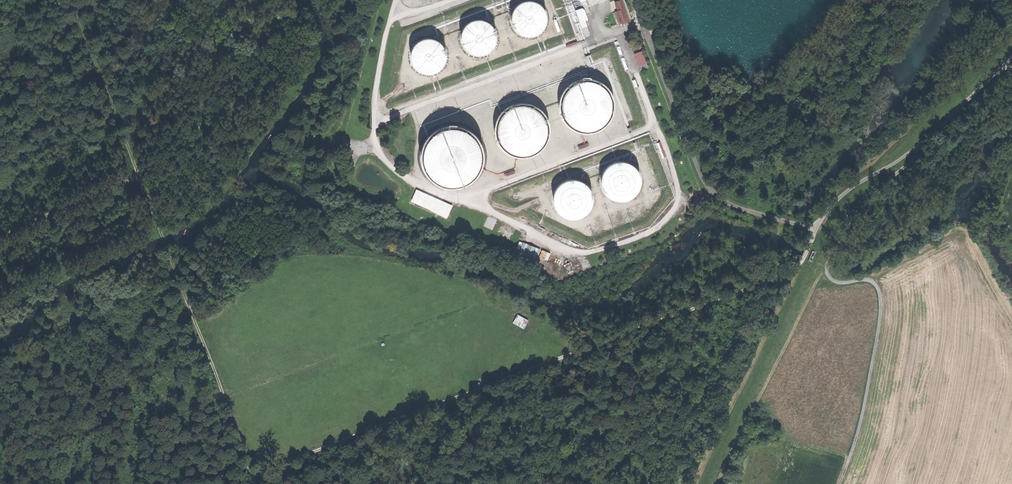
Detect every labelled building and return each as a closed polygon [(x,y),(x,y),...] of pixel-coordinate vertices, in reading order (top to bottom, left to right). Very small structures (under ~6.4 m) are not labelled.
[(620,24),(629,21),(622,0),(616,2),(619,11),(615,12),(620,24)] [(554,18),(554,12),(551,7),(546,3),(541,1),(535,1),(529,3),(524,7),(522,12),(521,18),(523,24),(526,29),(532,32),(538,33),(544,32),(549,29),(553,24),(554,18)] [(587,19),(589,19),(586,7),(578,9),(585,37),(592,35),(587,19)] [(504,38),(504,32),(501,26),(497,22),(491,19),(484,19),(478,21),(473,25),(470,30),(469,37),(471,43),(474,48),(480,52),(486,53),(492,52),(498,49),(502,44),(504,38)] [(454,57),(454,51),(451,45),(447,40),(441,38),(434,37),(428,39),(423,44),(420,49),(419,55),(421,62),(424,67),(429,70),(436,72),(442,71),(448,68),(452,63),(454,57)] [(599,80),(591,80),(584,83),(577,89),(573,96),(572,104),(573,112),(577,119),(583,125),(590,128),(598,129),(606,127),(613,123),(618,117),(621,109),(621,101),(619,93),(614,87),(607,82),(599,80)] [(545,106),(537,103),(529,102),(521,104),(514,108),(508,115),(505,123),(505,131),(508,139),(513,146),(520,151),(528,153),(536,152),(544,149),(550,144),(554,136),(556,128),(555,120),(551,112),(545,106)] [(478,187),(487,181),(494,172),(498,161),(497,150),(493,140),(487,131),(478,125),(467,123),(456,124),(446,128),(438,135),(432,144),(430,155),(431,166),(437,176),(445,184),(455,189),(467,190),(478,187)] [(644,167),(639,163),(632,161),(625,161),(619,164),(614,168),(611,174),(610,181),(612,188),(615,194),(621,198),(627,200),(634,199),(641,197),(646,192),(649,186),(650,179),(648,172),(644,167)] [(507,177),(517,173),(515,168),(505,172),(507,177)] [(589,180),(582,179),(576,180),(569,183),(565,188),(562,194),(562,201),(564,208),(568,213),(574,217),(581,218),(588,217),(594,214),(598,209),(601,203),(601,196),(599,189),(595,184),(589,180)] [(454,205),(418,189),(412,200),(449,218),(454,205)] [(528,245),(523,243),(518,257),(523,259),(528,245)] [(535,248),(528,245),(523,259),(529,262),(535,248)] [(540,250),(535,248),(529,262),(534,264),(540,250)] [(540,256),(549,260),(552,253),(543,249),(540,256)] [(525,328),(530,320),(519,313),(514,322),(525,328)]
